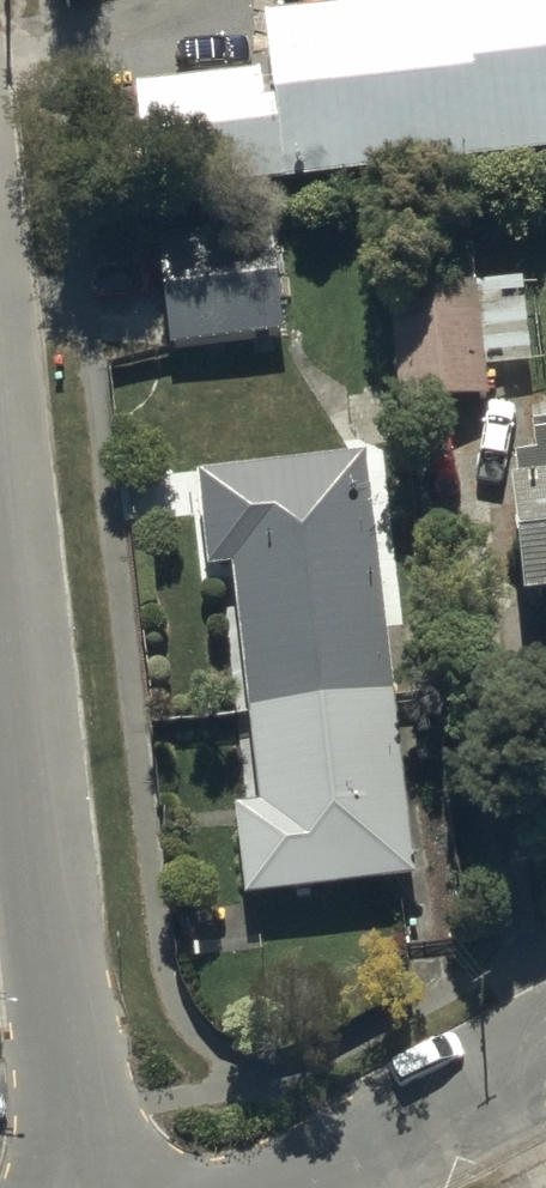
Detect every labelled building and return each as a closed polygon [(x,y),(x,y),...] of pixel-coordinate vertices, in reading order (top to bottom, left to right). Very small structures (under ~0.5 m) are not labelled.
[(140,101),(147,216),(545,174),(545,0),(464,0),(465,8),(263,29),(269,87),(140,101)] [(191,356),(277,348),(271,247),(181,256),(191,356)] [(522,293),(385,309),(398,422),(483,412),(479,382),(531,376),(522,293)] [(531,446),(531,471),(513,471),(517,519),(504,519),(513,634),(545,633),(545,445),(531,446)] [(366,473),(193,492),(201,587),(228,584),(253,820),(228,822),(238,915),(411,897),(366,473)]
